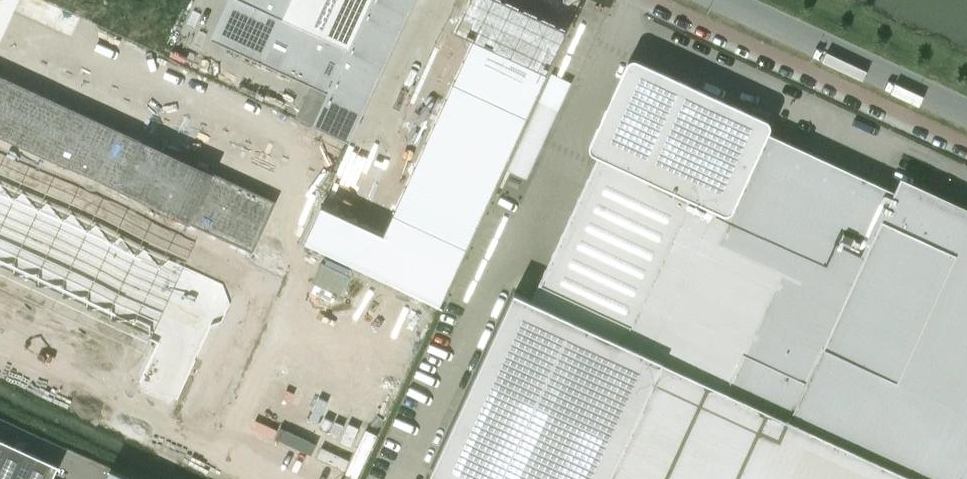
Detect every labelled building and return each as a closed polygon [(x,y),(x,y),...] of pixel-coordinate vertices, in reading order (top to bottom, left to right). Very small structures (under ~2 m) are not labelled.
[(247,2),(248,2),(283,18),(292,0),(242,0),(247,2)] [(283,18),(349,48),(371,0),(292,0),(283,18)] [(313,125),(350,142),(415,0),(371,0),(349,48),(328,92),(313,125)] [(453,81),(528,116),(567,28),(506,0),(466,0),(453,28),(473,37),(453,81)] [(349,48),(283,18),(248,2),(247,2),(228,46),(328,92),(349,48)] [(430,476),(435,478),(963,478),(966,471),(966,212),(917,189),(914,197),(912,200),(897,193),(890,190),(887,189),(880,185),(865,178),(862,177),(850,172),(844,169),(832,163),(825,160),(814,155),(807,152),(796,147),(789,143),(778,138),(768,134),(770,130),(771,126),(769,122),(766,120),(638,61),(634,60),(630,61),(627,64),(590,144),(590,147),(590,150),(592,153),(595,154),(598,156),(669,188),(666,193),(687,203),(631,324),(540,282),(531,300),(515,292),(430,476)] [(453,81),(433,125),(507,159),(528,116),(453,81)] [(537,98),(505,168),(526,177),(557,107),(537,98)] [(433,125),(412,168),(487,203),(507,159),(433,125)] [(88,127),(67,171),(248,249),(268,206),(88,127)] [(412,168),(392,212),(467,246),(487,203),(412,168)] [(322,204),(304,242),(440,305),(467,246),(392,212),(383,232),(322,204)] [(58,468),(0,441),(0,478),(53,478),(58,468)]
